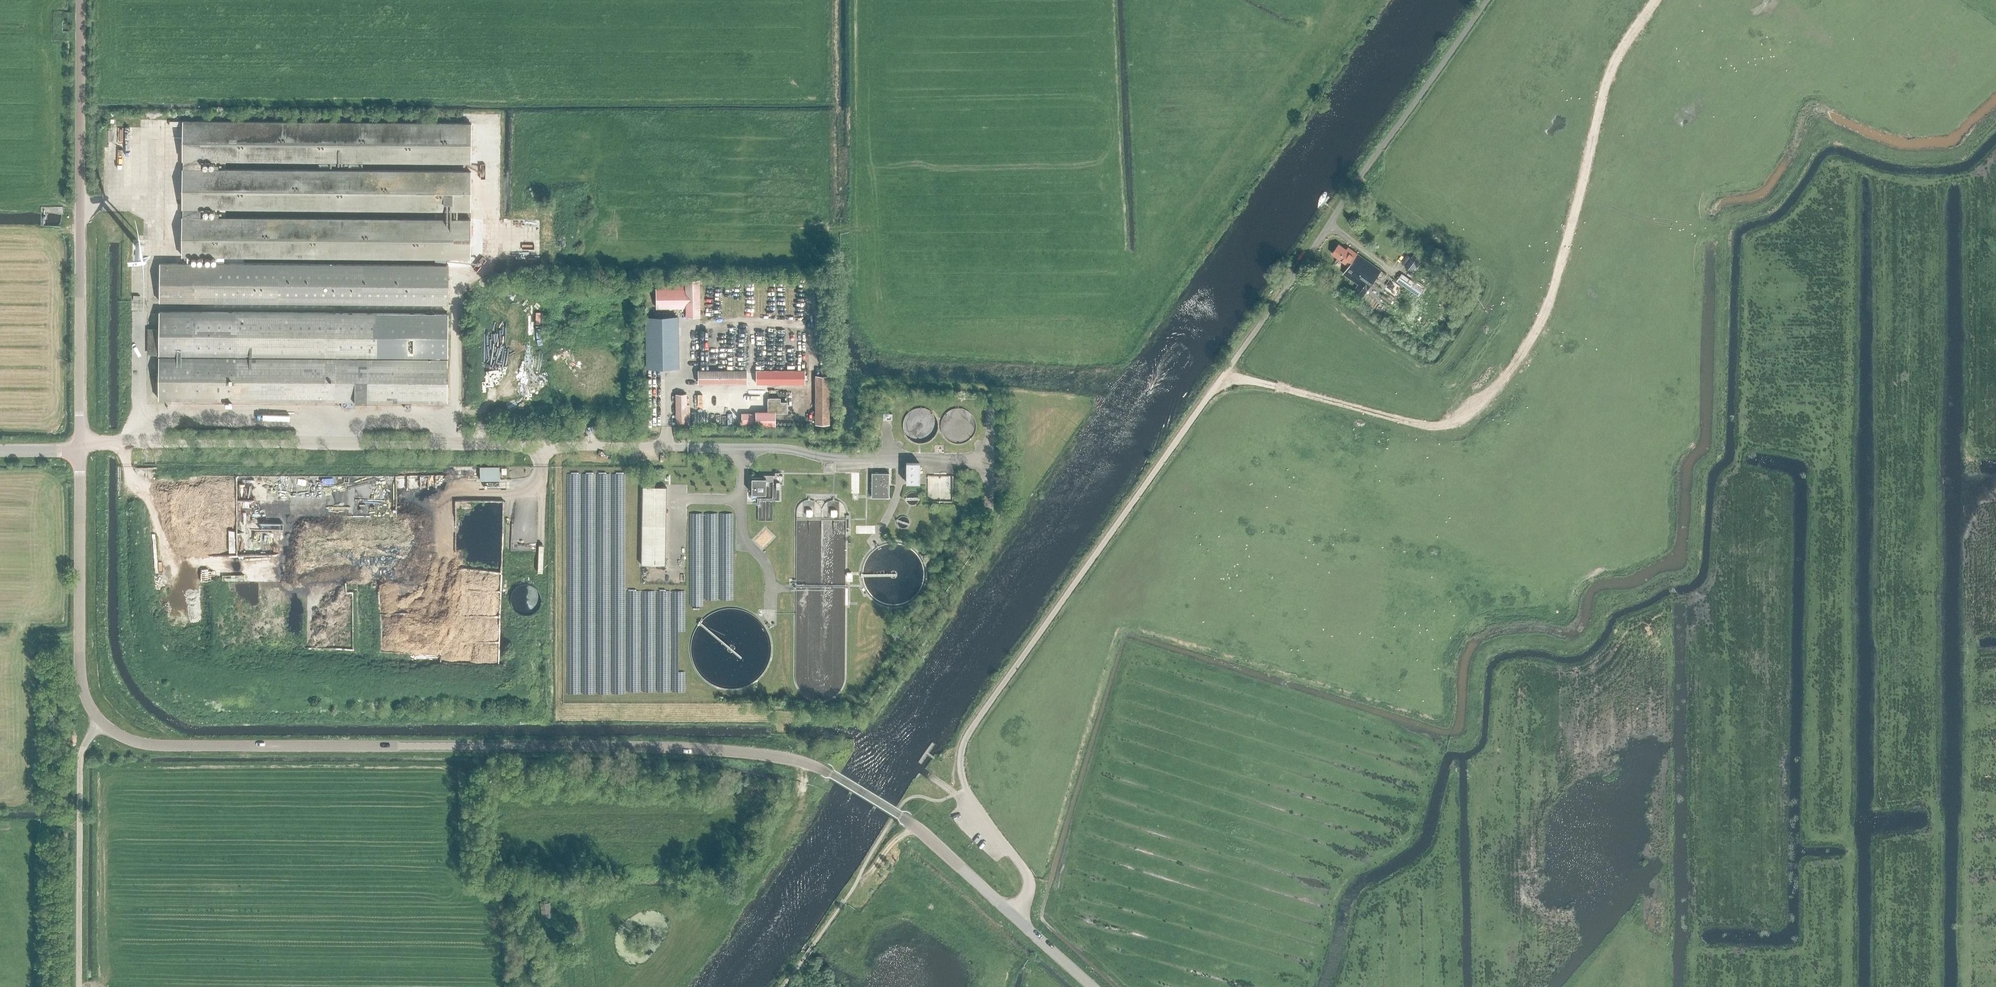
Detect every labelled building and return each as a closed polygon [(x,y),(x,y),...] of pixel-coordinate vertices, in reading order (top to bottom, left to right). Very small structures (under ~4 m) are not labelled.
[(182,254),(471,256),(471,219),(200,218),(200,208),(471,209),(471,171),(201,170),(201,160),(471,161),(472,122),(183,121),(183,160),(184,160),(184,170),(183,170),(183,208),(184,208),(183,218),(182,218),(182,254)] [(1353,289),(1361,295),(1379,271),(1346,247),(1345,249),(1337,244),(1331,253),(1348,265),(1342,273),(1357,284),(1353,289)] [(1414,257),(1420,262),(1425,255),(1420,250),(1414,257)] [(1405,266),(1412,271),(1418,263),(1411,258),(1405,266)] [(160,300),(448,302),(449,263),(160,261),(160,300)] [(1395,280),(1418,298),(1424,290),(1400,273),(1395,280)] [(686,308),(686,316),(700,316),(700,280),(686,280),(686,284),(662,284),(662,288),(657,288),(657,307),(686,308)] [(149,352),(159,352),(159,397),(448,399),(448,312),(160,310),(160,326),(149,325),(149,352)] [(646,317),(647,368),(678,367),(677,317),(646,317)] [(698,383),(744,383),(745,370),(698,370),(698,383)] [(756,370),(756,383),(802,383),(802,370),(756,370)] [(827,422),(827,375),(814,375),(814,422),(827,422)] [(676,425),(686,425),(686,394),(676,394),(676,425)] [(785,413),(785,402),(778,402),(778,398),(766,398),(766,411),(754,411),(754,414),(740,414),(740,418),(738,418),(738,421),(740,421),(740,423),(753,423),(753,425),(772,425),(772,413),(785,413)] [(905,482),(918,482),(918,462),(905,462),(905,482)] [(870,472),(870,497),(889,497),(889,473),(887,473),(887,472),(877,472),(870,472)] [(774,475),(762,475),(762,478),(751,478),(751,493),(758,493),(758,521),(773,521),(773,501),(779,501),(780,484),(782,484),(782,475),(779,475),(779,473),(774,473),(774,475)] [(926,495),(926,502),(950,502),(950,495),(950,475),(927,475),(926,495)] [(446,498),(459,491),(457,487),(444,494),(446,498)] [(641,565),(665,565),(666,487),(642,487),(641,565)] [(822,508),(821,508),(820,508),(819,506),(818,504),(816,502),(814,501),(811,501),(809,500),(807,501),(804,501),(802,502),(800,504),(799,505),(797,507),(797,510),(796,520),(846,520),(846,533),(849,533),(849,528),(849,515),(846,515),(846,510),(845,507),(843,505),(842,504),(840,502),(838,501),(836,500),(833,500),(831,500),(829,501),(826,502),(825,503),(823,505),(822,507),(822,508)] [(771,556),(780,549),(777,546),(768,553),(771,556)]
